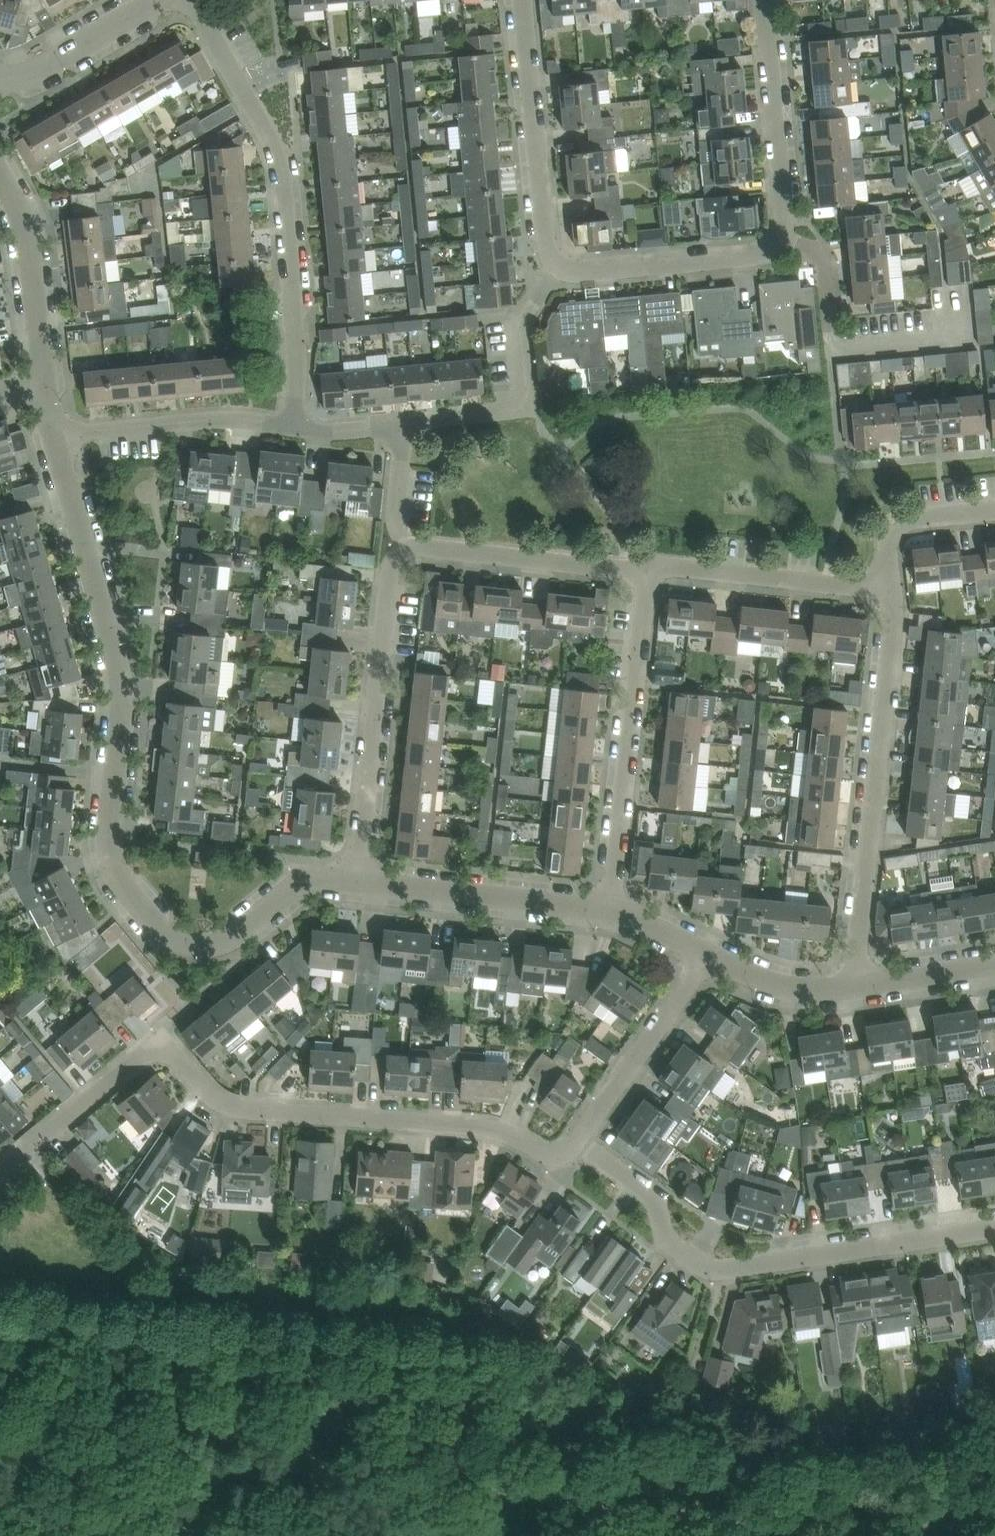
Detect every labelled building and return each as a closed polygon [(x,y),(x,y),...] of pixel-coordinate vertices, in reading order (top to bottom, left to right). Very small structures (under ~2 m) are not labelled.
[(12,33),(14,24),(30,28),(41,22),(36,13),(36,14),(28,0),(0,0),(0,30),(12,33)] [(36,14),(36,13),(46,7),(51,16),(72,4),(69,0),(28,0),(36,14)] [(326,9),(325,0),(289,0),(291,17),(291,22),(305,21),(304,11),(326,9)] [(348,1),(348,0),(325,0),(326,9),(327,9),(326,3),(348,1)] [(416,0),(418,16),(440,14),(439,0),(416,0)] [(574,0),(552,0),(552,3),(540,4),(542,29),(563,27),(562,15),(575,14),(574,0)] [(611,23),(608,0),(574,0),(575,14),(589,12),(590,25),(603,23),(611,23)] [(611,23),(619,22),(623,21),(631,21),(630,8),(644,7),(643,0),(608,0),(611,23)] [(679,16),(678,0),(643,0),(644,7),(657,6),(659,18),(679,16)] [(679,16),(700,14),(699,2),(712,0),(678,0),(679,16)] [(727,11),(748,9),(747,0),(726,0),(727,11)] [(255,10),(253,11),(246,15),(251,24),(260,19),(255,10)] [(900,14),(889,15),(890,28),(901,27),(900,14)] [(949,28),(972,26),(971,14),(947,16),(949,28)] [(880,29),(890,28),(889,15),(879,16),(880,29)] [(944,16),(933,17),(934,30),(945,29),(944,16)] [(868,17),(846,19),(847,33),(869,31),(868,17)] [(924,31),(934,30),(933,17),(923,17),(924,31)] [(847,33),(846,19),(836,19),(837,34),(847,33)] [(831,21),(824,22),(807,23),(809,35),(832,33),(831,21)] [(611,23),(603,23),(604,34),(612,33),(611,23)] [(942,35),(944,57),(980,54),(978,31),(942,35)] [(880,35),(882,57),(895,55),(893,33),(880,35)] [(492,34),(472,36),(462,37),(463,50),(493,47),(492,34)] [(857,48),(856,37),(829,40),(809,41),(810,52),(811,63),(811,64),(847,60),(846,49),(857,48)] [(216,75),(201,50),(190,57),(179,38),(159,50),(176,80),(195,69),(203,83),(216,75)] [(438,52),(437,42),(421,44),(422,54),(438,52)] [(422,54),(421,44),(405,45),(406,55),(422,54)] [(392,47),(375,48),(376,58),(392,57),(392,47)] [(360,60),(376,58),(375,48),(359,50),(360,60)] [(901,50),(902,61),(915,60),(913,49),(901,50)] [(176,80),(159,50),(139,61),(156,91),(176,80)] [(304,53),(305,65),(323,63),(325,63),(331,63),(330,50),(324,51),(304,53)] [(459,56),(461,79),(496,76),(494,53),(459,56)] [(982,75),(980,54),(944,57),(946,79),(982,75)] [(896,65),(895,55),(882,57),(883,67),(896,65)] [(716,58),(696,60),(691,60),(692,73),(693,81),(694,95),(707,94),(744,90),(741,68),(729,69),(728,57),(716,58)] [(849,82),(847,60),(811,64),(812,74),(813,84),(813,85),(849,82)] [(916,70),(915,60),(902,61),(903,72),(916,70)] [(119,72),(137,103),(156,91),(139,61),(119,72)] [(346,68),(331,69),(324,70),(312,71),(312,73),(314,94),(348,91),(346,68)] [(413,68),(403,69),(405,85),(415,84),(413,68)] [(583,83),(559,86),(562,108),(599,104),(598,104),(611,103),(609,90),(607,69),(602,69),(582,71),(583,83)] [(397,70),(388,71),(389,87),(399,86),(397,70)] [(99,84),(117,114),(137,103),(119,72),(99,84)] [(947,118),(970,110),(969,99),(984,97),(982,75),(946,79),(935,80),(937,103),(929,104),(931,123),(933,123),(947,118)] [(496,76),(461,79),(463,102),(492,99),(492,100),(498,100),(498,98),(496,76)] [(869,102),(853,103),(851,104),(849,82),(813,85),(815,107),(827,106),(828,118),(846,116),(846,117),(856,116),(871,114),(869,102)] [(117,114),(99,84),(80,95),(97,125),(117,114)] [(415,84),(405,85),(407,102),(417,101),(415,84)] [(708,108),(696,109),(698,129),(723,127),(736,125),(734,113),(746,112),(744,90),(707,94),(708,108)] [(308,94),(310,117),(345,114),(343,92),(349,92),(348,91),(314,94),(308,94)] [(390,93),(391,109),(401,108),(400,92),(390,93)] [(80,95),(60,107),(78,137),(97,125),(80,95)] [(459,114),(460,125),(494,122),(492,100),(492,99),(463,102),(443,104),(444,116),(459,114)] [(232,102),(200,121),(200,120),(198,121),(205,132),(238,113),(232,102)] [(588,128),(589,140),(614,138),(612,117),(600,118),(599,104),(562,108),(564,130),(588,128)] [(409,131),(419,129),(417,106),(407,108),(409,131)] [(78,137),(60,107),(40,118),(58,148),(63,157),(82,146),(77,137),(78,137)] [(403,124),(401,108),(391,109),(393,125),(403,124)] [(954,131),(955,133),(959,131),(970,150),(994,136),(994,123),(989,113),(982,117),(976,121),(970,110),(947,118),(954,131)] [(347,136),(345,114),(310,117),(312,140),(347,136)] [(177,127),(182,135),(187,143),(205,132),(198,121),(200,120),(197,115),(177,127)] [(859,119),(856,116),(846,117),(846,116),(828,118),(811,120),(813,142),(848,139),(857,138),(860,134),(859,119)] [(32,174),(42,168),(43,169),(63,157),(58,148),(40,118),(20,130),(24,137),(14,143),(32,174)] [(496,145),(494,122),(460,125),(462,148),(496,145)] [(890,135),(903,133),(902,123),(889,124),(890,135)] [(723,127),(698,129),(700,150),(701,164),(713,163),(750,158),(748,136),(724,139),(723,127)] [(419,129),(409,131),(411,146),(421,145),(419,129)] [(903,133),(890,135),(891,145),(904,143),(903,133)] [(177,149),(187,143),(182,135),(172,140),(177,149)] [(318,140),(320,162),(355,159),(353,136),(347,136),(312,140),(312,141),(318,140)] [(566,154),(568,176),(605,173),(617,172),(616,158),(615,150),(626,149),(625,136),(614,138),(589,140),(590,152),(566,154)] [(980,169),(994,161),(994,136),(970,150),(980,169)] [(396,155),(406,154),(404,138),(394,139),(396,155)] [(815,163),(815,164),(851,160),(849,139),(848,139),(813,142),(814,152),(815,163)] [(462,148),(464,171),(499,168),(496,145),(462,148)] [(208,149),(210,173),(244,169),(242,146),(218,148),(208,149)] [(152,152),(142,158),(147,166),(157,160),(152,152)] [(406,154),(396,155),(397,171),(407,170),(406,154)] [(123,169),(128,177),(147,166),(142,158),(133,163),(123,169)] [(729,195),(728,183),(752,180),(750,158),(713,163),(701,164),(703,177),(704,190),(705,197),(729,195)] [(864,158),(851,160),(815,164),(816,173),(817,184),(817,185),(853,182),(866,180),(864,158)] [(357,182),(355,159),(320,162),(323,185),(357,182)] [(414,176),(424,175),(422,159),(412,160),(414,176)] [(994,185),(994,161),(980,169),(969,175),(980,194),(994,185)] [(893,167),(894,178),(907,176),(906,166),(893,167)] [(501,190),(499,168),(464,171),(466,194),(501,190)] [(210,173),(212,195),(246,192),(244,169),(210,173)] [(570,198),(594,196),(595,208),(621,206),(619,186),(606,187),(605,173),(568,176),(570,198)] [(414,176),(415,192),(425,191),(424,175),(414,176)] [(907,176),(894,178),(895,188),(908,187),(907,176)] [(104,182),(103,182),(106,187),(111,186),(112,195),(113,195),(130,193),(128,178),(128,177),(127,177),(104,182)] [(922,192),(933,186),(927,177),(916,183),(922,192)] [(323,185),(325,208),(359,205),(357,182),(323,185)] [(819,207),(841,205),(855,204),(855,203),(853,182),(817,185),(819,207)] [(400,200),(410,199),(409,183),(399,184),(400,200)] [(933,186),(922,192),(927,202),(932,210),(947,205),(936,185),(933,186)] [(980,194),(990,212),(992,212),(994,210),(994,185),(980,194)] [(96,191),(97,204),(113,201),(113,195),(112,195),(111,186),(106,187),(100,188),(101,191),(96,191)] [(501,190),(466,194),(469,217),(503,213),(501,190)] [(71,194),(72,206),(97,204),(96,191),(91,192),(71,194)] [(212,195),(215,218),(248,215),(246,192),(212,195)] [(698,198),(699,212),(706,211),(707,212),(707,216),(706,220),(706,224),(705,228),(704,232),(702,235),(701,236),(704,237),(707,238),(710,239),(713,239),(716,239),(719,239),(721,239),(724,239),(726,238),(729,237),(731,236),(734,234),(737,232),(739,230),(739,229),(757,228),(755,205),(741,206),(741,201),(742,201),(742,200),(741,200),(740,195),(742,195),(742,194),(729,195),(705,197),(698,198)] [(412,215),(410,199),(400,200),(402,216),(412,215)] [(67,243),(101,239),(114,237),(112,215),(115,215),(113,201),(97,204),(72,206),(74,219),(64,220),(67,243)] [(679,201),(662,203),(663,209),(664,214),(680,212),(679,207),(679,201)] [(848,239),(884,235),(882,214),(888,213),(887,201),(867,203),(867,202),(855,203),(855,204),(841,205),(842,217),(846,217),(848,239)] [(362,227),(359,205),(325,208),(327,231),(362,227)] [(418,222),(428,221),(427,205),(417,206),(418,222)] [(611,228),(623,227),(622,220),(635,218),(634,206),(621,207),(621,206),(595,208),(597,220),(573,223),(575,245),(587,244),(588,252),(613,250),(611,228)] [(916,209),(913,211),(915,215),(918,221),(928,215),(922,206),(916,209)] [(471,240),(477,239),(511,236),(511,235),(505,235),(503,213),(469,217),(471,240)] [(938,221),(943,230),(954,223),(955,225),(956,224),(950,214),(938,221)] [(217,241),(251,238),(248,215),(215,218),(217,241)] [(430,236),(428,221),(418,222),(420,237),(430,236)] [(159,222),(148,224),(142,224),(143,234),(160,232),(159,222)] [(955,225),(954,223),(943,230),(949,239),(961,232),(956,224),(955,225)] [(362,227),(327,231),(329,253),(364,250),(362,227)] [(415,245),(413,229),(403,230),(405,246),(415,245)] [(937,230),(925,231),(926,243),(938,242),(937,230)] [(848,239),(850,260),(886,256),(902,255),(900,233),(884,235),(848,239)] [(514,258),(511,236),(477,239),(479,262),(514,258)] [(69,265),(104,261),(117,260),(114,237),(101,239),(67,243),(69,265)] [(217,241),(219,264),(253,260),(251,238),(217,241)] [(164,254),(162,242),(153,243),(154,255),(164,254)] [(415,245),(405,246),(406,262),(416,261),(415,245)] [(423,267),(433,266),(431,249),(421,250),(423,267)] [(366,273),(364,250),(329,253),(331,275),(325,276),(325,277),(360,274),(366,273)] [(164,254),(154,255),(156,267),(165,266),(164,254)] [(888,278),(886,256),(850,260),(852,282),(888,278)] [(479,262),(481,284),(510,282),(516,281),(514,258),(479,262)] [(970,259),(958,260),(961,284),(973,283),(970,259)] [(253,260),(219,264),(221,287),(255,283),(253,260)] [(961,284),(958,260),(946,262),(949,286),(961,284)] [(107,284),(104,261),(69,265),(72,288),(107,284)] [(928,264),(931,287),(943,286),(940,262),(928,264)] [(433,266),(423,267),(424,283),(434,282),(433,266)] [(325,277),(327,300),(362,296),(360,274),(325,277)] [(409,292),(419,291),(417,275),(408,276),(409,292)] [(888,278),(852,282),(855,304),(870,302),(871,314),(898,312),(896,299),(890,300),(888,278)] [(800,362),(807,361),(808,373),(821,372),(812,287),(811,287),(813,306),(802,308),(800,280),(759,284),(765,342),(785,340),(785,350),(798,348),(800,362)] [(86,322),(106,320),(111,319),(124,318),(120,282),(107,284),(72,288),(75,312),(76,324),(86,322)] [(478,308),(512,305),(510,282),(481,284),(475,285),(478,308)] [(158,303),(160,313),(171,312),(167,283),(156,285),(158,303)] [(692,290),(692,293),(694,308),(694,316),(697,343),(720,341),(721,356),(721,358),(743,356),(755,355),(754,347),(752,330),(752,328),(750,308),(749,308),(750,316),(739,317),(738,309),(736,286),(692,290)] [(988,287),(973,289),(973,295),(974,298),(974,300),(975,310),(989,309),(990,309),(988,287)] [(435,289),(425,290),(427,306),(436,305),(435,289)] [(409,292),(411,307),(421,306),(419,291),(409,292)] [(640,295),(647,365),(650,388),(666,387),(661,335),(684,333),(680,292),(679,292),(680,299),(665,300),(664,293),(640,295)] [(601,299),(604,336),(606,350),(629,348),(630,367),(631,367),(633,390),(650,388),(647,365),(640,295),(616,298),(617,305),(602,306),(602,299),(601,299)] [(362,296),(327,300),(330,322),(364,319),(362,296)] [(230,299),(216,300),(217,312),(231,310),(230,299)] [(607,366),(606,350),(604,336),(601,299),(600,299),(601,307),(587,308),(586,301),(560,303),(555,312),(552,313),(548,321),(548,324),(546,329),(549,360),(573,358),(576,366),(580,365),(580,368),(591,367),(593,381),(590,381),(591,386),(588,387),(588,393),(592,392),(592,394),(609,392),(608,377),(607,366)] [(215,300),(199,302),(199,309),(216,307),(215,300)] [(476,314),(454,317),(455,329),(478,327),(476,314)] [(444,330),(455,329),(454,317),(443,318),(444,330)] [(422,320),(408,321),(409,331),(423,329),(422,320)] [(148,333),(148,328),(147,321),(128,323),(129,335),(148,333)] [(409,331),(408,321),(394,322),(395,332),(409,331)] [(125,335),(124,324),(112,325),(114,337),(125,335)] [(362,325),(363,335),(378,334),(377,324),(362,325)] [(363,335),(362,325),(349,327),(350,336),(363,335)] [(166,326),(148,328),(150,345),(168,343),(166,326)] [(320,330),(322,342),(345,340),(344,327),(320,330)] [(97,340),(96,329),(83,330),(84,342),(97,340)] [(985,362),(994,361),(994,356),(994,349),(984,350),(985,362)] [(979,362),(978,350),(968,351),(969,363),(979,362)] [(934,355),(935,367),(946,366),(945,354),(934,355)] [(935,367),(934,355),(924,356),(925,368),(935,367)] [(243,356),(224,358),(220,359),(224,393),(247,391),(243,356)] [(902,358),(891,359),(892,371),(903,370),(902,358)] [(201,395),(224,393),(220,359),(198,361),(201,395)] [(481,359),(461,361),(458,361),(461,397),(472,396),(472,394),(484,393),(481,359)] [(882,372),(892,371),(891,359),(881,360),(882,372)] [(178,397),(201,395),(198,361),(175,363),(178,397)] [(458,361),(435,363),(438,398),(450,397),(450,398),(461,397),(458,361)] [(858,362),(848,363),(836,364),(839,388),(850,387),(850,378),(854,377),(858,362)] [(155,399),(178,397),(175,363),(152,365),(155,399)] [(438,398),(435,363),(412,365),(416,400),(438,398)] [(132,402),(155,399),(152,365),(129,368),(132,402)] [(412,365),(389,368),(393,402),(416,400),(412,365)] [(756,365),(744,366),(743,366),(744,379),(757,378),(756,365)] [(110,404),(132,402),(129,368),(106,370),(110,404)] [(393,402),(389,368),(366,370),(370,406),(381,405),(381,403),(393,402)] [(87,406),(110,404),(106,370),(83,372),(87,406)] [(366,370),(344,372),(347,407),(359,405),(359,407),(370,406),(366,370)] [(347,407),(344,372),(321,374),(324,409),(347,407)] [(907,402),(895,403),(899,439),(920,437),(917,401),(916,392),(906,393),(907,402)] [(960,397),(963,433),(986,431),(982,395),(960,397)] [(960,397),(939,399),(942,435),(963,433),(960,397)] [(917,401),(920,437),(942,435),(939,399),(917,401)] [(877,441),(878,441),(899,439),(895,403),(873,405),(874,411),(877,441)] [(843,437),(854,436),(856,449),(878,447),(878,441),(877,441),(874,411),(873,405),(840,409),(843,437)] [(0,421),(0,473),(20,467),(32,463),(24,435),(12,439),(6,420),(0,421)] [(177,470),(174,499),(208,502),(210,488),(213,454),(191,451),(189,471),(177,470)] [(257,478),(246,477),(242,506),(255,507),(255,501),(277,503),(283,453),(260,451),(257,478)] [(283,453),(277,503),(298,506),(297,514),(311,516),(311,510),(315,480),(303,479),(305,456),(283,453)] [(210,488),(232,491),(230,505),(229,515),(231,516),(239,516),(241,506),(242,506),(246,477),(234,476),(236,456),(213,454),(210,488)] [(322,511),(324,511),(325,497),(347,499),(351,465),(329,462),(326,482),(315,480),(311,510),(322,511)] [(351,465),(347,499),(360,501),(359,509),(368,510),(368,516),(380,517),(383,488),(371,487),(373,467),(351,465)] [(37,482),(29,484),(33,497),(41,495),(37,482)] [(4,541),(39,532),(33,510),(0,519),(0,527),(4,541)] [(182,531),(181,543),(203,545),(203,537),(204,526),(200,526),(199,532),(182,531)] [(0,543),(0,557),(2,564),(10,562),(45,552),(39,532),(4,541),(0,543)] [(241,538),(240,550),(249,551),(250,539),(241,538)] [(984,541),(985,554),(973,556),(976,581),(978,599),(991,597),(988,574),(994,574),(994,540),(984,541)] [(959,544),(935,547),(939,580),(962,577),(962,582),(975,581),(976,581),(973,556),(960,557),(959,544)] [(306,558),(307,546),(298,545),(297,557),(306,558)] [(915,583),(939,580),(935,547),(912,550),(915,583)] [(183,562),(180,585),(229,590),(231,567),(232,555),(198,551),(198,553),(204,553),(203,564),(183,562)] [(348,554),(347,564),(351,565),(364,566),(373,567),(374,554),(365,553),(348,551),(348,554)] [(10,562),(16,583),(51,573),(45,552),(10,562)] [(274,557),(273,568),(284,569),(285,558),(274,557)] [(320,589),(319,601),(354,604),(357,581),(335,578),(336,567),(301,563),(299,578),(308,579),(307,588),(320,589)] [(16,583),(4,586),(8,601),(10,607),(22,604),(57,594),(51,573),(16,583)] [(425,593),(421,629),(458,634),(459,622),(458,622),(459,617),(461,597),(462,597),(463,584),(439,582),(438,594),(425,593)] [(198,611),(197,623),(225,626),(226,614),(227,614),(229,590),(180,585),(178,609),(198,611)] [(976,585),(966,586),(967,596),(977,595),(976,585)] [(459,617),(458,622),(459,622),(458,634),(494,638),(496,621),(499,588),(476,586),(474,598),(462,597),(461,597),(459,617)] [(531,631),(534,605),(522,603),(523,591),(499,588),(496,621),(494,638),(494,636),(517,639),(518,630),(531,631)] [(547,606),(534,605),(531,631),(529,648),(546,650),(552,645),(553,636),(554,627),(568,629),(572,596),(548,593),(547,606)] [(57,594),(22,604),(28,625),(63,615),(57,594)] [(572,596),(568,629),(591,631),(590,636),(604,638),(607,613),(594,611),(595,598),(572,596)] [(665,631),(689,634),(693,601),(669,599),(667,617),(659,616),(658,631),(665,631)] [(303,623),(302,634),(315,636),(317,624),(332,626),(335,626),(352,628),(354,604),(319,601),(316,624),(303,623)] [(716,604),(693,601),(689,634),(712,636),(710,652),(724,653),(727,618),(715,617),(716,604)] [(725,643),(724,653),(737,655),(737,652),(760,655),(761,641),(765,609),(741,606),(740,619),(727,618),(725,643)] [(784,649),(797,650),(800,626),(787,624),(789,612),(765,609),(761,641),(784,644),(784,649)] [(943,616),(939,616),(919,613),(918,626),(942,629),(943,616)] [(811,647),(834,649),(837,617),(814,614),(812,627),(800,626),(797,650),(810,652),(811,647)] [(28,625),(17,627),(23,648),(34,645),(68,635),(63,615),(28,625)] [(266,617),(264,630),(276,631),(277,623),(274,618),(266,617)] [(834,649),(833,662),(856,664),(858,644),(867,644),(868,634),(859,633),(861,619),(837,617),(834,649)] [(224,637),(225,626),(197,623),(196,634),(175,632),(173,656),(208,660),(221,661),(224,637)] [(928,629),(926,652),(959,656),(979,658),(976,629),(961,631),(960,632),(928,629)] [(315,636),(302,634),(301,646),(300,646),(299,658),(312,660),(311,671),(347,675),(349,651),(314,647),(315,636)] [(34,645),(39,666),(74,656),(68,635),(34,645)] [(959,656),(926,652),(923,675),(957,679),(959,656)] [(39,666),(28,669),(37,700),(51,699),(80,696),(75,680),(81,678),(74,656),(39,666)] [(190,681),(189,693),(218,696),(221,661),(208,660),(173,656),(170,679),(190,681)] [(417,662),(416,672),(438,674),(439,664),(438,664),(423,662),(417,662)] [(653,670),(652,683),(683,686),(685,674),(653,670)] [(295,705),(319,707),(321,696),(344,698),(347,675),(311,671),(308,694),(296,693),(295,705)] [(416,672),(413,695),(446,699),(448,675),(437,674),(416,672)] [(567,673),(566,688),(598,692),(600,677),(567,673)] [(957,679),(923,675),(921,698),(954,701),(957,679)] [(238,690),(237,698),(244,699),(244,698),(255,699),(256,688),(249,688),(245,690),(238,690)] [(598,692),(566,688),(563,712),(596,715),(598,692)] [(860,706),(861,693),(842,691),(829,690),(828,702),(840,703),(860,706)] [(668,715),(701,718),(704,695),(671,691),(668,715)] [(493,692),(492,704),(502,705),(503,693),(493,692)] [(168,702),(165,726),(201,730),(214,731),(218,696),(189,693),(188,704),(168,702)] [(509,693),(508,706),(518,707),(519,694),(509,693)] [(413,695),(411,718),(443,721),(446,699),(413,695)] [(37,731),(43,732),(79,736),(82,713),(78,713),(80,696),(51,699),(37,700),(34,700),(33,709),(39,710),(37,731)] [(921,698),(918,721),(964,725),(966,703),(954,701),(921,698)] [(746,699),(744,722),(754,723),(756,700),(746,699)] [(760,724),(769,725),(772,701),(762,700),(760,724)] [(286,704),(285,715),(294,716),(306,718),(303,741),(339,745),(342,722),(318,719),(319,707),(295,705),(286,704)] [(500,717),(502,705),(492,704),(490,716),(500,717)] [(516,720),(518,707),(508,706),(506,719),(516,720)] [(812,730),(845,734),(847,710),(814,707),(812,730)] [(593,738),(596,715),(563,712),(560,734),(593,738)] [(666,737),(699,741),(701,718),(668,715),(666,737)] [(411,718),(408,741),(441,744),(443,721),(411,718)] [(909,741),(909,742),(916,743),(949,747),(961,748),(964,725),(918,721),(918,723),(917,731),(916,731),(914,732),(913,733),(912,734),(911,736),(910,738),(910,739),(909,741)] [(198,752),(201,730),(165,726),(163,749),(198,752)] [(9,754),(11,728),(0,727),(0,753),(9,754)] [(842,756),(845,734),(812,730),(799,729),(796,751),(809,753),(842,756)] [(77,758),(79,736),(43,732),(40,761),(68,764),(69,757),(77,758)] [(237,733),(236,743),(251,744),(252,735),(237,733)] [(741,745),(751,747),(753,734),(743,733),(741,745)] [(591,760),(593,738),(560,734),(558,757),(591,760)] [(758,735),(757,747),(767,748),(768,736),(758,735)] [(489,737),(487,749),(497,750),(498,738),(489,737)] [(664,760),(696,763),(699,741),(666,737),(664,760)] [(504,739),(503,751),(513,752),(514,740),(504,739)] [(288,763),(287,775),(311,777),(313,766),(337,769),(339,745),(303,741),(302,752),(289,751),(288,763)] [(406,763),(439,767),(441,744),(408,741),(406,763)] [(961,748),(916,743),(914,766),(947,769),(959,771),(961,748)] [(750,759),(751,747),(741,745),(740,758),(750,759)] [(766,761),(767,748),(757,747),(756,759),(766,761)] [(155,749),(154,763),(161,764),(160,771),(196,775),(197,763),(208,764),(209,754),(198,752),(163,749),(155,748),(154,749),(155,749)] [(497,750),(487,749),(486,762),(495,763),(497,750)] [(511,765),(513,752),(503,751),(502,764),(511,765)] [(842,756),(809,753),(807,775),(840,779),(842,756)] [(588,783),(591,760),(558,757),(556,780),(588,783)] [(661,783),(694,786),(696,763),(664,760),(661,783)] [(406,763),(403,786),(436,789),(439,767),(406,763)] [(232,779),(241,780),(243,765),(233,764),(232,779)] [(911,789),(944,792),(947,769),(914,766),(911,789)] [(67,788),(68,776),(7,770),(6,782),(27,784),(29,788),(27,807),(35,808),(71,811),(74,789),(67,788)] [(160,771),(158,794),(193,798),(196,775),(160,771)] [(484,782),(482,795),(492,796),(494,772),(485,772),(484,782)] [(987,774),(985,797),(994,798),(994,796),(994,775),(987,774)] [(298,788),(296,812),(332,815),(334,792),(310,789),(311,777),(287,775),(285,787),(298,788)] [(840,779),(807,775),(804,798),(837,802),(840,779)] [(230,794),(239,795),(241,780),(232,779),(230,794)] [(738,779),(737,791),(747,792),(748,780),(738,779)] [(588,783),(556,780),(553,802),(586,806),(588,783)] [(753,780),(752,792),(762,793),(763,781),(753,780)] [(694,786),(661,783),(659,806),(692,809),(694,786)] [(499,784),(498,796),(507,797),(509,786),(499,784)] [(403,786),(401,809),(434,812),(436,789),(403,786)] [(956,793),(944,792),(911,789),(909,811),(942,815),(954,816),(956,793)] [(745,804),(747,792),(737,791),(735,803),(745,804)] [(761,806),(762,793),(752,792),(751,805),(761,806)] [(192,809),(193,798),(158,794),(155,818),(179,820),(178,832),(203,834),(205,815),(205,810),(192,809)] [(491,808),(492,796),(482,795),(481,807),(491,808)] [(506,810),(507,797),(498,796),(496,809),(506,810)] [(992,821),(994,798),(985,797),(982,820),(992,821)] [(837,802),(804,798),(802,821),(835,824),(837,802)] [(584,829),(586,806),(553,802),(551,825),(584,829)] [(71,811),(35,808),(27,807),(25,828),(69,833),(71,811)] [(398,831),(431,835),(434,812),(401,809),(398,831)] [(942,815),(909,811),(906,835),(917,836),(916,848),(939,844),(942,815)] [(281,834),(279,845),(314,849),(316,838),(329,839),(332,815),(296,812),(293,835),(281,834)] [(666,822),(678,823),(679,814),(667,812),(666,822)] [(692,815),(679,814),(678,823),(691,825),(692,815)] [(711,827),(724,828),(725,818),(712,817),(711,827)] [(737,820),(725,818),(724,828),(736,829),(737,820)] [(785,843),(812,845),(832,848),(835,824),(802,821),(788,819),(785,843)] [(211,838),(235,841),(236,823),(213,820),(211,838)] [(990,837),(992,821),(982,820),(980,838),(990,837)] [(748,831),(758,840),(765,833),(754,824),(748,831)] [(581,851),(584,829),(551,825),(548,848),(581,851)] [(488,829),(479,827),(478,840),(487,841),(488,829)] [(66,855),(69,833),(25,828),(23,846),(19,849),(13,848),(11,869),(9,869),(9,870),(10,871),(30,867),(32,852),(60,855),(66,855)] [(494,829),(493,842),(503,843),(504,830),(494,829)] [(398,831),(398,833),(396,855),(428,858),(427,862),(445,864),(445,862),(444,862),(447,838),(448,838),(448,837),(431,835),(398,831)] [(487,841),(478,840),(476,853),(486,854),(487,841)] [(648,887),(671,890),(675,857),(676,845),(635,840),(631,877),(648,879),(648,887)] [(982,852),(994,851),(993,841),(981,843),(982,852)] [(501,855),(503,843),(493,842),(491,854),(501,855)] [(756,854),(766,856),(768,846),(745,844),(744,855),(755,856),(756,854)] [(780,848),(768,846),(766,856),(779,857),(780,848)] [(959,846),(948,848),(949,858),(961,856),(959,846)] [(579,874),(581,851),(548,848),(546,871),(579,874)] [(937,860),(949,858),(948,848),(936,850),(937,860)] [(797,863),(805,864),(807,851),(798,850),(797,863)] [(196,851),(195,862),(205,863),(206,852),(196,851)] [(832,854),(807,851),(805,864),(830,867),(832,854)] [(30,909),(64,892),(74,886),(64,866),(59,869),(60,855),(32,852),(30,867),(10,871),(30,909)] [(919,862),(917,853),(909,854),(911,867),(919,865),(919,862)] [(909,854),(903,855),(884,858),(886,871),(911,867),(909,854)] [(671,890),(693,892),(694,892),(695,876),(696,876),(698,861),(698,859),(675,857),(671,890)] [(715,911),(718,878),(707,877),(708,866),(705,861),(698,861),(696,876),(695,876),(694,892),(693,892),(691,909),(715,911)] [(715,911),(737,914),(739,897),(740,897),(741,881),(718,878),(715,911)] [(976,884),(954,888),(961,932),(983,929),(981,912),(978,896),(976,884)] [(54,926),(86,909),(74,886),(64,892),(30,909),(40,927),(44,924),(46,929),(54,925),(54,926)] [(954,888),(931,891),(933,903),(938,936),(961,932),(954,888)] [(938,936),(933,903),(931,891),(921,893),(922,904),(910,906),(916,939),(938,936)] [(978,896),(983,929),(994,927),(994,893),(978,896)] [(735,930),(758,933),(762,899),(740,897),(739,897),(737,914),(735,930)] [(781,935),(783,912),(784,902),(762,899),(758,933),(768,934),(768,937),(779,939),(780,939),(781,935)] [(781,935),(803,938),(807,904),(784,902),(783,912),(781,935)] [(827,940),(829,923),(831,907),(807,904),(803,938),(827,940)] [(910,906),(899,908),(878,911),(876,925),(878,937),(891,935),(892,943),(916,939),(910,906)] [(54,926),(54,925),(46,929),(64,963),(70,958),(77,953),(91,941),(85,930),(95,925),(86,909),(54,926)] [(366,991),(363,1011),(364,1011),(375,1012),(378,986),(379,978),(379,977),(380,965),(404,968),(408,932),(384,929),(383,942),(381,958),(369,956),(367,976),(366,984),(366,991)] [(306,950),(300,943),(290,951),(299,981),(308,982),(309,965),(333,968),(336,932),(313,930),(311,950),(306,950)] [(336,932),(333,968),(344,969),(342,982),(355,983),(354,989),(366,991),(366,984),(367,976),(369,956),(358,955),(359,940),(360,935),(336,932)] [(426,983),(437,984),(441,956),(429,955),(431,934),(408,932),(404,968),(427,970),(426,983)] [(463,974),(474,975),(478,939),(454,937),(452,957),(441,956),(437,984),(449,986),(461,987),(463,974)] [(502,942),(478,939),(474,975),(497,978),(494,1008),(505,1009),(507,992),(508,992),(509,983),(511,964),(499,962),(502,942)] [(511,964),(509,983),(508,992),(542,996),(543,983),(544,983),(548,947),(524,945),(522,965),(511,964)] [(566,999),(576,1000),(585,976),(569,974),(572,950),(548,947),(544,983),(567,985),(566,999)] [(270,959),(252,974),(275,1001),(293,986),(299,981),(290,951),(274,964),(270,959)] [(70,958),(80,972),(87,966),(77,953),(70,958)] [(594,1013),(601,1002),(610,1008),(631,979),(611,965),(598,985),(585,976),(576,1000),(583,1005),(583,1006),(594,1013)] [(275,1001),(252,974),(234,989),(257,1016),(275,1001)] [(104,1001),(122,1022),(133,1012),(141,1020),(159,1005),(153,999),(134,976),(119,989),(104,1001)] [(650,993),(631,979),(610,1008),(620,1015),(612,1026),(622,1033),(650,993)] [(234,989),(217,1003),(240,1031),(257,1016),(234,989)] [(88,997),(96,1007),(75,1025),(100,1055),(117,1040),(110,1031),(122,1022),(104,1001),(96,990),(88,997)] [(33,1009),(25,999),(18,1005),(26,1015),(33,1009)] [(217,1003),(199,1018),(223,1046),(228,1052),(246,1038),(240,1031),(217,1003)] [(728,1018),(711,1005),(698,1024),(715,1036),(708,1046),(729,1061),(738,1068),(746,1057),(743,1055),(756,1037),(749,1033),(757,1023),(752,1020),(735,1008),(728,1018)] [(13,1020),(2,1007),(0,1008),(0,1019),(5,1026),(13,1020)] [(959,1047),(960,1047),(962,1060),(977,1058),(980,1069),(994,1067),(994,1055),(994,1054),(991,1028),(986,1029),(984,1018),(978,1019),(976,1009),(954,1013),(959,1047)] [(948,1060),(947,1049),(959,1047),(954,1013),(932,1016),(935,1037),(924,1038),(928,1064),(940,1062),(948,1060)] [(223,1046),(199,1018),(181,1033),(204,1061),(223,1046)] [(23,1033),(13,1020),(5,1026),(16,1039),(23,1033)] [(305,1020),(296,1029),(303,1035),(311,1027),(305,1020)] [(928,1064),(924,1038),(912,1040),(909,1020),(887,1023),(892,1058),(893,1058),(914,1054),(916,1066),(928,1064)] [(289,1021),(279,1030),(285,1038),(296,1028),(289,1021)] [(451,1022),(448,1042),(458,1044),(461,1023),(451,1022)] [(892,1058),(887,1023),(865,1026),(868,1047),(856,1049),(861,1075),(872,1073),(872,1070),(893,1067),(894,1070),(894,1069),(893,1058),(892,1058)] [(100,1055),(75,1025),(46,1050),(63,1071),(76,1061),(83,1069),(100,1055)] [(297,1029),(286,1040),(293,1046),(303,1036),(297,1029)] [(861,1075),(856,1049),(845,1051),(842,1030),(820,1033),(825,1068),(827,1080),(861,1075)] [(825,1068),(820,1033),(798,1037),(801,1057),(789,1059),(793,1085),(805,1083),(803,1072),(825,1068)] [(343,1052),(334,1051),(331,1090),(353,1091),(354,1080),(370,1081),(371,1054),(372,1042),(373,1038),(344,1036),(343,1052)] [(584,1046),(590,1051),(606,1063),(613,1053),(591,1036),(584,1046)] [(22,1046),(33,1059),(41,1053),(30,1040),(22,1046)] [(729,1061),(708,1046),(701,1055),(684,1043),(671,1061),(699,1082),(709,1089),(711,1090),(724,1072),(722,1071),(729,1061)] [(272,1046),(262,1057),(268,1063),(279,1052),(272,1046)] [(445,1087),(447,1059),(448,1047),(437,1046),(436,1049),(410,1047),(407,1095),(429,1097),(430,1086),(445,1087)] [(384,1094),(407,1095),(410,1047),(409,1047),(409,1056),(401,1056),(371,1054),(370,1081),(385,1082),(384,1094)] [(448,1047),(447,1059),(445,1087),(460,1088),(460,1099),(482,1100),(485,1062),(486,1053),(461,1051),(461,1048),(448,1047)] [(331,1090),(334,1051),(311,1050),(310,1065),(305,1064),(304,1077),(309,1077),(308,1088),(331,1090)] [(549,1064),(553,1059),(542,1052),(526,1074),(537,1081),(537,1082),(549,1064)] [(558,1052),(553,1059),(549,1064),(537,1082),(537,1081),(533,1086),(546,1095),(539,1105),(558,1118),(581,1087),(562,1074),(571,1062),(558,1052)] [(51,1066),(41,1053),(33,1059),(44,1072),(51,1066)] [(277,1080),(291,1066),(295,1062),(286,1053),(268,1071),(277,1080)] [(268,1063),(262,1057),(251,1068),(258,1074),(268,1063)] [(671,1061),(658,1079),(675,1091),(668,1101),(689,1116),(696,1106),(709,1089),(699,1082),(671,1061)] [(511,1091),(512,1079),(507,1078),(508,1067),(508,1063),(485,1062),(482,1100),(505,1102),(506,1091),(511,1091)] [(240,1080),(247,1074),(237,1063),(230,1068),(240,1080)] [(508,1067),(507,1078),(512,1079),(514,1079),(515,1068),(508,1067)] [(43,1078),(63,1102),(74,1092),(54,1069),(43,1078)] [(141,1132),(158,1118),(173,1105),(161,1091),(165,1088),(155,1075),(119,1105),(141,1132)] [(0,1087),(0,1115),(14,1103),(13,1102),(24,1094),(11,1078),(5,1082),(0,1087)] [(689,1116),(668,1101),(661,1110),(644,1098),(631,1116),(664,1140),(670,1144),(670,1143),(674,1146),(681,1135),(686,1129),(682,1126),(689,1116)] [(14,1103),(0,1115),(0,1144),(28,1121),(14,1103)] [(620,1132),(618,1134),(635,1147),(627,1157),(627,1158),(653,1177),(661,1165),(659,1158),(657,1150),(664,1140),(631,1116),(630,1118),(626,1115),(616,1129),(620,1132)] [(114,1202),(107,1212),(125,1226),(163,1170),(170,1159),(185,1169),(190,1172),(186,1185),(185,1187),(203,1193),(212,1162),(198,1158),(197,1160),(193,1158),(195,1154),(197,1152),(208,1135),(210,1132),(202,1127),(187,1116),(176,1133),(173,1138),(163,1131),(156,1140),(114,1202)] [(982,1193),(977,1159),(966,1160),(959,1149),(953,1150),(952,1140),(940,1142),(940,1144),(946,1178),(957,1176),(960,1197),(982,1193)] [(274,1179),(269,1177),(270,1157),(252,1156),(253,1142),(225,1141),(223,1185),(254,1187),(254,1195),(268,1196),(268,1195),(273,1193),(274,1179)] [(330,1191),(331,1164),(333,1144),(300,1142),(296,1189),(330,1191)] [(908,1157),(915,1204),(937,1200),(934,1179),(946,1178),(940,1144),(929,1146),(930,1154),(908,1157)] [(975,1147),(977,1159),(982,1193),(994,1191),(994,1144),(975,1147)] [(851,1160),(840,1162),(843,1179),(848,1214),(870,1211),(867,1190),(878,1188),(875,1162),(874,1163),(871,1145),(864,1146),(867,1164),(852,1166),(851,1160)] [(729,1150),(724,1168),(732,1170),(737,1151),(732,1149),(732,1151),(729,1150)] [(94,1175),(90,1171),(86,1166),(73,1151),(61,1161),(74,1176),(82,1185),(106,1214),(107,1212),(114,1202),(104,1190),(105,1180),(95,1179),(92,1176),(94,1175)] [(409,1198),(411,1172),(413,1152),(398,1151),(398,1155),(359,1152),(356,1194),(409,1198)] [(732,1170),(725,1195),(736,1198),(731,1218),(752,1224),(765,1179),(746,1174),(751,1155),(737,1151),(732,1170)] [(470,1201),(472,1174),(473,1154),(438,1152),(437,1161),(424,1161),(424,1163),(423,1181),(422,1195),(421,1208),(435,1209),(469,1211),(470,1201)] [(915,1204),(908,1157),(875,1162),(878,1188),(890,1186),(893,1207),(915,1204)] [(807,1173),(808,1179),(811,1198),(823,1197),(826,1217),(848,1214),(843,1179),(840,1162),(828,1163),(829,1169),(807,1173)] [(490,1190),(481,1204),(491,1211),(496,1210),(497,1208),(498,1206),(517,1220),(522,1213),(529,1203),(541,1187),(508,1164),(503,1172),(501,1171),(499,1174),(500,1175),(490,1190)] [(724,1168),(720,1167),(713,1192),(725,1195),(732,1170),(724,1168)] [(765,1179),(752,1224),(774,1231),(779,1210),(791,1213),(798,1188),(765,1179)] [(691,1182),(681,1196),(697,1208),(707,1194),(691,1182)] [(341,1227),(343,1201),(328,1200),(326,1226),(341,1227)] [(560,1206),(549,1221),(539,1214),(535,1219),(505,1260),(525,1274),(536,1258),(550,1267),(573,1235),(570,1233),(580,1220),(560,1206)] [(410,1223),(409,1239),(417,1239),(418,1224),(410,1223)] [(502,1265),(523,1236),(507,1224),(486,1253),(502,1265)] [(169,1234),(162,1246),(175,1254),(182,1242),(169,1234)] [(190,1234),(187,1260),(220,1263),(222,1249),(211,1248),(212,1237),(190,1234)] [(583,1246),(571,1262),(562,1275),(574,1284),(580,1275),(598,1288),(626,1249),(608,1235),(592,1256),(583,1246)] [(644,1262),(626,1249),(598,1288),(589,1300),(606,1312),(602,1317),(614,1326),(612,1328),(613,1329),(642,1288),(629,1283),(644,1262)] [(293,1256),(292,1270),(306,1271),(307,1257),(293,1256)] [(896,1270),(868,1274),(875,1317),(877,1333),(908,1328),(907,1322),(916,1321),(912,1296),(912,1295),(909,1276),(908,1276),(897,1278),(896,1270)] [(969,1276),(971,1283),(968,1283),(969,1288),(971,1287),(976,1317),(979,1341),(994,1338),(994,1272),(969,1276)] [(835,1323),(836,1331),(841,1362),(853,1360),(858,1320),(875,1317),(868,1274),(840,1278),(841,1286),(830,1288),(835,1323)] [(924,1277),(921,1278),(925,1306),(922,1306),(924,1319),(928,1318),(930,1335),(961,1331),(966,1330),(964,1322),(963,1315),(960,1295),(958,1282),(957,1283),(947,1284),(945,1274),(935,1276),(934,1274),(924,1275),(924,1277)] [(650,1305),(638,1321),(631,1331),(662,1354),(681,1328),(675,1323),(694,1297),(672,1282),(654,1308),(650,1305)] [(823,1323),(820,1303),(817,1284),(789,1288),(791,1302),(789,1303),(790,1306),(792,1305),(795,1327),(823,1323)] [(783,1329),(781,1315),(778,1295),(764,1297),(763,1290),(745,1293),(746,1300),(736,1301),(724,1349),(757,1357),(764,1332),(783,1329)] [(507,1300),(497,1313),(519,1328),(534,1306),(525,1300),(519,1309),(507,1300)] [(527,1318),(519,1329),(528,1336),(536,1324),(527,1318)] [(842,1371),(841,1362),(836,1331),(820,1334),(826,1373),(842,1371)] [(563,1342),(553,1357),(582,1377),(583,1376),(593,1363),(588,1359),(571,1347),(563,1342)] [(727,1388),(734,1362),(709,1355),(703,1382),(727,1388)] [(818,1424),(807,1425),(810,1443),(821,1441),(818,1424)]
